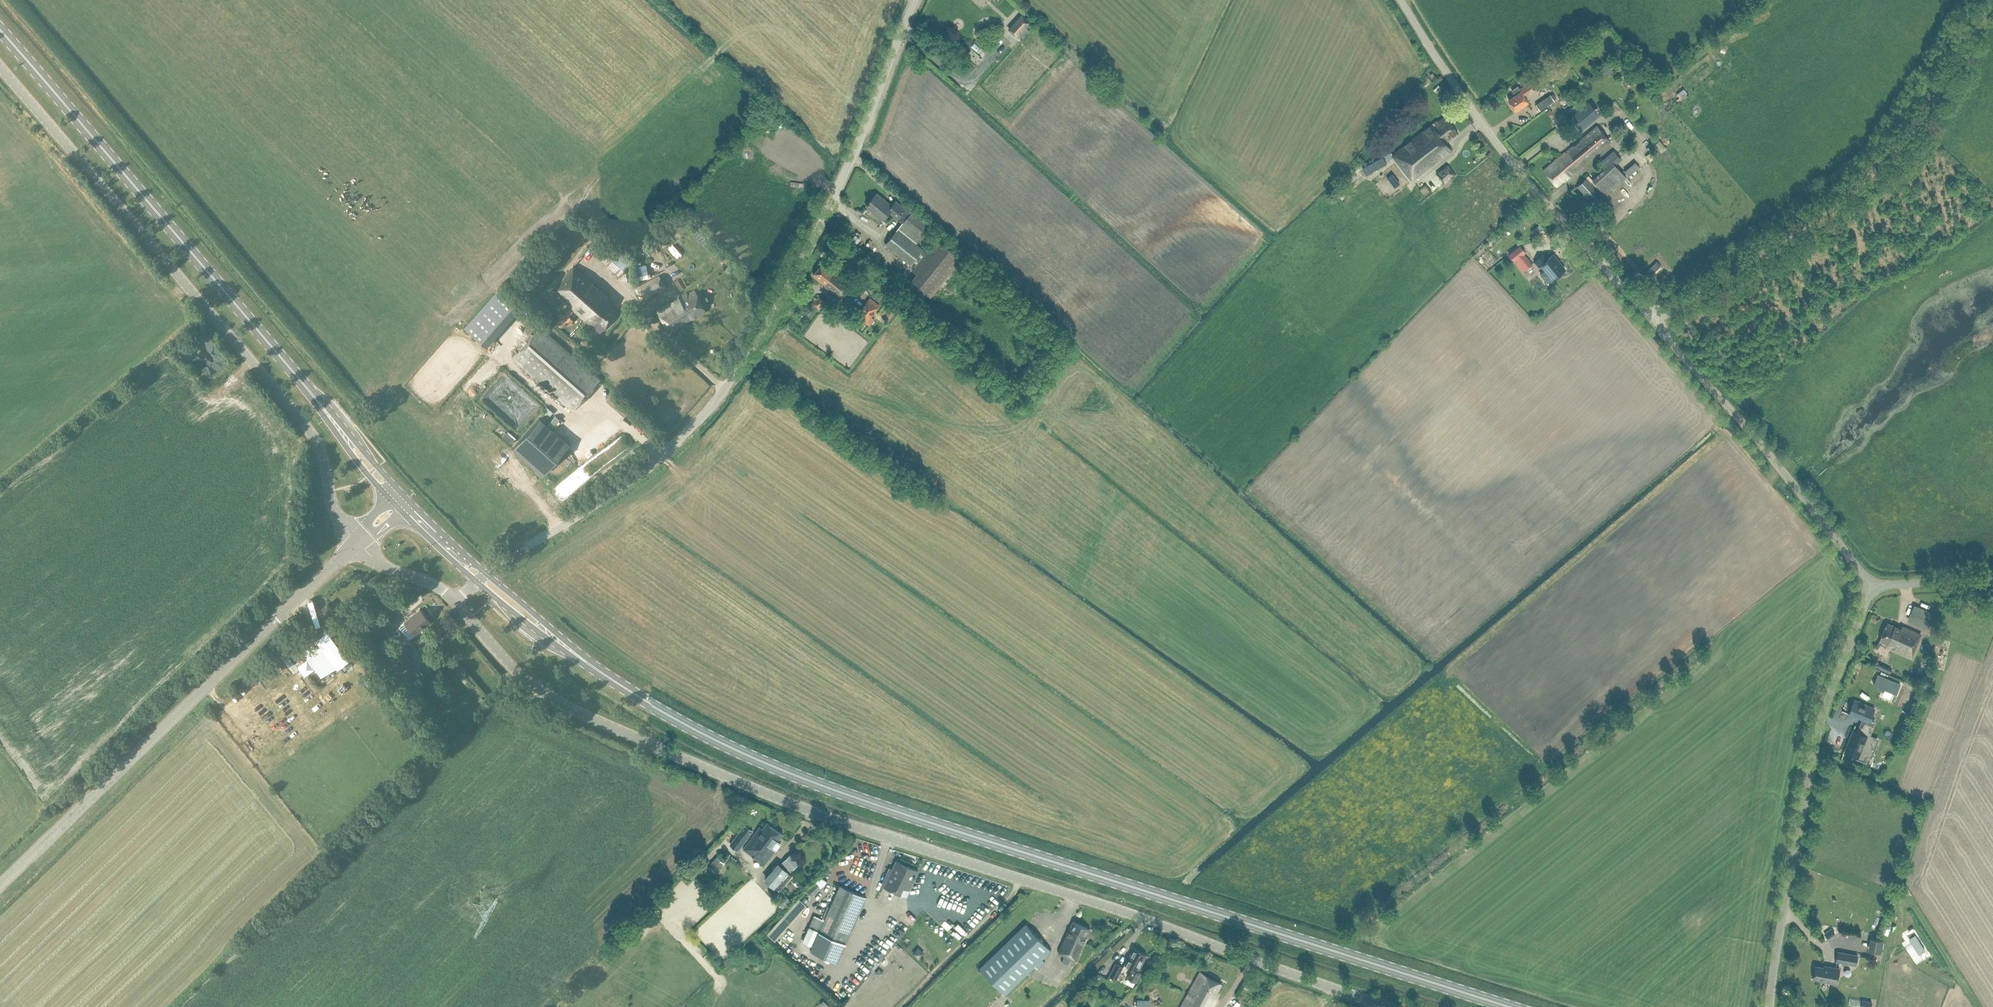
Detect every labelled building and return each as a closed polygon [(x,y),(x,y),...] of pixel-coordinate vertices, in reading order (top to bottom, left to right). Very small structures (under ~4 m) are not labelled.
[(1017,37),(1032,21),(1022,12),(1008,28),(1017,37)] [(1529,80),(1520,87),(1518,84),(1511,89),(1515,94),(1508,98),(1516,109),(1529,101),(1525,96),(1535,89),(1529,80)] [(1550,94),(1536,103),(1540,109),(1554,100),(1550,94)] [(1581,128),(1599,114),(1589,99),(1570,115),(1581,128)] [(1458,132),(1445,115),(1438,121),(1437,119),(1392,154),(1412,179),(1451,149),(1446,141),(1458,132)] [(1597,125),(1544,169),(1557,185),(1610,140),(1597,125)] [(1599,162),(1601,163),(1604,167),(1593,179),(1589,174),(1577,185),(1597,207),(1609,196),(1606,194),(1626,176),(1614,162),(1620,157),(1614,150),(1599,162)] [(1393,191),(1408,180),(1387,151),(1366,165),(1390,199),(1396,195),(1406,209),(1413,204),(1407,197),(1404,199),(1401,195),(1398,197),(1393,191)] [(1448,164),(1437,173),(1444,182),(1455,173),(1448,164)] [(1626,188),(1621,193),(1626,197),(1630,192),(1626,188)] [(866,205),(883,219),(890,210),(903,221),(886,244),(911,264),(914,267),(912,269),(917,273),(910,279),(931,296),(962,257),(938,237),(927,251),(923,248),(917,243),(934,222),(915,208),(915,207),(907,200),(904,206),(897,200),(893,205),(877,192),(866,205)] [(858,228),(852,239),(857,242),(863,231),(858,228)] [(597,238),(587,248),(619,277),(633,260),(614,243),(609,248),(597,238)] [(1526,252),(1520,244),(1509,253),(1523,270),(1532,263),(1524,253),(1526,252)] [(1543,253),(1534,260),(1539,266),(1541,264),(1552,277),(1552,278),(1565,268),(1553,254),(1553,253),(1547,258),(1543,254),(1543,253)] [(824,261),(814,274),(825,283),(824,285),(841,299),(854,283),(832,264),(830,266),(824,261)] [(551,290),(600,333),(618,312),(607,303),(610,299),(573,266),(551,290)] [(659,292),(665,289),(658,276),(639,286),(645,297),(658,290),(659,292)] [(1543,284),(1546,289),(1553,285),(1549,280),(1543,284)] [(977,286),(967,297),(972,301),(982,290),(977,286)] [(519,310),(496,291),(463,329),(486,348),(519,310)] [(668,331),(705,310),(694,291),(689,294),(690,296),(688,297),(686,294),(657,310),(668,331)] [(819,294),(813,303),(820,308),(826,300),(819,294)] [(870,298),(857,315),(866,322),(880,305),(870,298)] [(599,380),(539,327),(512,358),(572,411),(599,380)] [(208,377),(227,366),(210,338),(191,349),(199,363),(204,360),(207,366),(203,368),(208,377)] [(608,379),(601,386),(605,389),(611,382),(608,379)] [(542,475),(568,445),(538,419),(512,449),(542,475)] [(333,610),(327,604),(319,611),(325,618),(333,610)] [(1933,613),(1913,605),(1907,618),(1927,627),(1933,613)] [(419,609),(404,622),(414,635),(430,622),(419,609)] [(1878,641),(1911,656),(1921,634),(1902,625),(1901,628),(1887,621),(1878,641)] [(1934,667),(1926,663),(1919,679),(1927,683),(1934,667)] [(1899,682),(1877,673),(1873,683),(1895,692),(1899,682)] [(1862,718),(1859,725),(1871,730),(1875,720),(1870,719),(1875,707),(1861,701),(1861,700),(1856,698),(1856,699),(1854,698),(1848,712),(1862,718)] [(1844,750),(1856,755),(1855,757),(1866,761),(1868,756),(1870,757),(1878,738),(1869,734),(1871,730),(1859,725),(1857,731),(1853,729),(1844,750)] [(778,839),(783,832),(768,821),(763,827),(760,826),(744,848),(765,863),(781,841),(778,839)] [(745,823),(730,843),(738,849),(753,830),(745,823)] [(890,867),(882,884),(906,895),(918,870),(897,860),(893,868),(890,867)] [(779,862),(765,878),(779,890),(793,874),(779,862)] [(829,884),(839,883),(836,872),(827,873),(829,884)] [(816,882),(807,890),(812,896),(821,887),(816,882)] [(810,949),(833,959),(837,961),(842,950),(866,896),(840,884),(837,890),(824,919),(814,914),(809,925),(819,930),(816,938),(814,943),(810,949)] [(815,895),(823,899),(825,894),(818,891),(815,895)] [(990,904),(1001,901),(999,894),(988,897),(990,904)] [(1073,920),(1059,951),(1077,959),(1085,943),(1085,942),(1088,937),(1086,936),(1090,927),(1073,920)] [(1026,922),(980,967),(1005,993),(1033,966),(1036,968),(1045,960),(1042,957),(1051,948),(1026,922)] [(976,932),(983,926),(979,923),(973,929),(976,932)] [(772,928),(776,934),(780,931),(776,925),(772,928)] [(790,927),(787,930),(793,936),(796,932),(790,927)] [(1924,948),(1915,934),(1910,937),(1919,952),(1924,948)] [(1872,938),(1870,949),(1880,951),(1882,939),(1872,938)] [(949,947),(958,954),(962,949),(952,942),(949,947)] [(1138,970),(1147,953),(1134,947),(1125,963),(1133,967),(1129,976),(1137,980),(1141,971),(1138,970)] [(1836,960),(1855,964),(1857,954),(1837,951),(1836,960)] [(1116,962),(1109,974),(1116,978),(1123,965),(1116,962)] [(1812,977),(1836,982),(1839,967),(1824,963),(1823,965),(1815,964),(1812,977)] [(1180,1006),(1211,1006),(1219,991),(1217,990),(1221,982),(1200,971),(1180,1006)] [(1039,976),(1030,984),(1037,992),(1046,984),(1039,976)] [(1860,1006),(1862,1006),(1871,1006),(1871,1005),(1872,1000),(1861,998),(1860,1006)]
